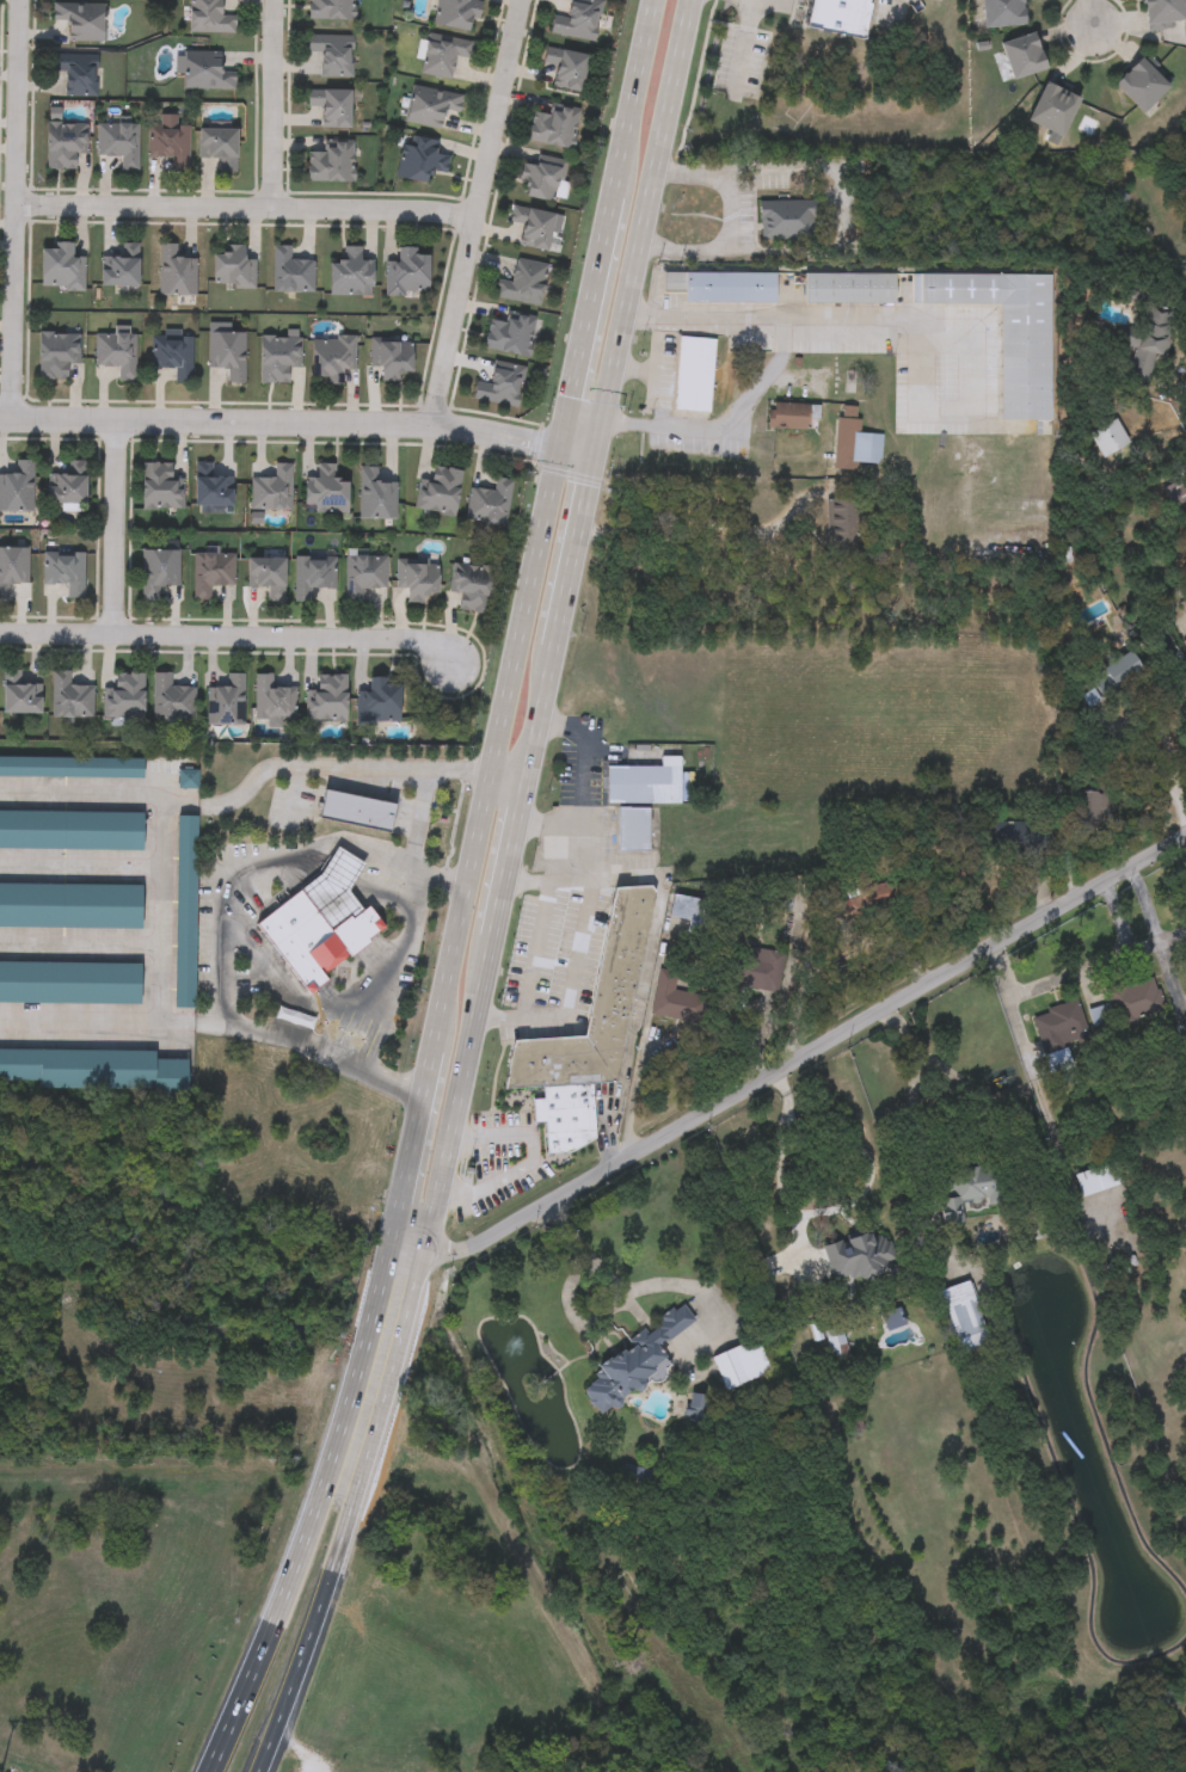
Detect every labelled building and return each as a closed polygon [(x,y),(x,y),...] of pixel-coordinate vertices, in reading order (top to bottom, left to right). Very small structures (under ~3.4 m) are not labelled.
[(190,33),(190,0),(222,0),(222,16),(235,16),(235,33),(190,33)] [(309,20),(309,0),(354,0),(354,20),(309,20)] [(431,27),(433,0),(482,0),(479,32),(431,27)] [(569,18),(570,0),(602,0),(596,42),(551,35),(553,16),(569,18)] [(803,25),(807,0),(872,0),(864,38),(803,25)] [(985,25),(983,0),(1026,0),(1027,23),(985,25)] [(1148,26),(1145,0),(1185,0),(1185,22),(1148,26)] [(104,43),(69,43),(69,23),(54,23),(54,5),(104,5),(104,43)] [(1013,78),(1001,42),(1037,30),(1049,66),(1013,78)] [(420,75),(426,35),(473,42),(469,60),(456,57),(453,80),(420,75)] [(351,36),(351,78),(320,78),(321,54),(308,54),(308,36),(351,36)] [(591,56),(583,94),(552,87),(557,67),(543,64),(547,47),(591,56)] [(185,90),(186,51),(222,53),(222,70),(235,70),(235,90),(185,90)] [(53,73),(53,55),(97,55),(97,97),(64,97),(64,73),(53,73)] [(1172,84),(1144,110),(1116,81),(1143,55),(1172,84)] [(1081,94),(1064,134),(1028,118),(1046,79),(1081,94)] [(462,96),(460,113),(445,111),(443,129),(406,123),(412,87),(462,96)] [(351,91),(351,128),(322,128),(322,107),(307,107),(307,91),(351,91)] [(549,115),(552,104),(580,110),(572,149),(527,140),(533,111),(549,115)] [(148,158),(148,125),(160,125),(160,117),(178,117),(178,125),(189,125),(189,172),(172,172),(172,158),(148,158)] [(48,170),(48,124),(87,124),(87,154),(76,154),(76,170),(48,170)] [(97,156),(97,124),(139,124),(139,172),(122,172),(122,156),(97,156)] [(238,129),(238,172),(219,172),(219,159),(199,159),(199,129),(238,129)] [(397,178),(404,136),(451,144),(447,173),(431,171),(429,184),(397,178)] [(307,183),(307,149),(322,149),(322,141),(352,141),(352,183),(307,183)] [(523,197),(526,185),(520,184),(523,154),(564,160),(559,202),(523,197)] [(758,198),(817,198),(817,235),(758,235),(758,198)] [(548,252),(518,246),(522,230),(508,228),(512,205),(555,215),(548,252)] [(42,290),(43,244),(86,245),(85,291),(42,290)] [(103,287),(103,257),(123,257),(123,244),(140,244),(140,287),(103,287)] [(159,245),(179,245),(179,259),(196,259),(196,296),(159,296),(159,245)] [(226,254),(226,246),(247,246),(247,257),(256,257),(254,288),(214,288),(214,253),(226,254)] [(272,291),(272,246),(290,246),(290,260),(313,260),(313,291),(272,291)] [(374,259),(373,296),(330,296),(330,262),(340,262),(340,247),(361,247),(361,259),(374,259)] [(398,248),(418,248),(418,254),(429,254),(429,296),(385,296),(385,262),(398,262),(398,248)] [(511,283),(516,259),(548,266),(539,307),(493,296),(498,281),(511,283)] [(774,270),(774,300),(683,300),(683,291),(659,291),(659,270),(774,270)] [(803,271),(895,271),(895,300),(803,300),(803,271)] [(1052,272),(1050,418),(1000,418),(1001,301),(912,300),(912,271),(1052,272)] [(1156,382),(1127,377),(1132,345),(1120,344),(1123,328),(1138,331),(1143,304),(1168,309),(1156,382)] [(535,316),(528,358),(484,350),(488,319),(505,321),(508,313),(535,316)] [(80,333),(80,364),(69,364),(69,381),(38,381),(38,333),(80,333)] [(228,384),(228,368),(208,368),(208,333),(245,333),(245,384),(228,384)] [(671,406),(678,333),(717,337),(709,410),(671,406)] [(96,367),(96,334),(136,334),(136,382),(118,382),(118,367),(96,367)] [(152,369),(153,334),(192,334),(192,383),(173,383),(174,369),(152,369)] [(301,338),(300,368),(289,368),(289,383),(259,383),(260,337),(301,338)] [(356,338),(356,370),(343,370),(343,383),(313,383),(313,338),(356,338)] [(369,367),(369,342),(413,342),(413,373),(399,373),(399,382),(381,382),(381,367),(369,367)] [(475,382),(491,383),(493,363),(524,367),(518,407),(473,401),(475,382)] [(766,425),(768,400),(819,404),(818,418),(807,418),(807,429),(766,425)] [(883,433),(880,462),(856,461),(856,468),(834,467),(837,414),(842,416),(843,404),(856,405),(855,416),(861,417),(860,431),(883,433)] [(1127,443),(1101,455),(1089,431),(1116,418),(1127,443)] [(33,512),(0,512),(0,475),(18,475),(18,462),(33,462),(33,512)] [(87,462),(87,505),(49,506),(48,475),(70,475),(70,462),(87,462)] [(184,478),(184,510),(143,510),(143,464),(176,464),(176,478),(184,478)] [(195,507),(195,464),(214,464),(214,478),(234,478),(234,507),(195,507)] [(293,512),(251,512),(251,479),(274,479),(274,464),(293,464),(293,512)] [(306,478),(315,478),(317,464),(339,466),(338,476),(349,476),(349,515),(305,513),(306,478)] [(454,517),(414,510),(420,478),(431,480),(434,467),(463,473),(454,517)] [(358,468),(377,468),(377,482),(397,482),(397,519),(358,519),(358,468)] [(504,527),(465,519),(471,487),(493,491),(496,479),(512,481),(504,527)] [(858,498),(858,543),(825,543),(825,498),(858,498)] [(8,599),(0,599),(0,549),(29,549),(29,585),(8,585),(8,599)] [(142,602),(142,552),(180,552),(180,587),(160,587),(160,603),(142,602)] [(67,586),(43,585),(44,554),(85,554),(84,599),(67,599),(67,586)] [(234,554),(234,586),(210,586),(210,602),(193,602),(192,555),(234,554)] [(387,556),(387,590),(362,590),(362,604),(345,604),(345,556),(387,556)] [(247,589),(247,559),(285,559),(285,603),(268,603),(268,589),(247,589)] [(311,603),(294,603),(294,559),(336,559),(336,590),(311,590),(311,603)] [(406,604),(406,591),(397,591),(397,561),(440,562),(438,596),(424,596),(424,605),(406,604)] [(449,593),(453,564),(494,568),(488,615),(457,611),(460,595),(449,593)] [(1111,699),(1093,683),(1124,647),(1142,663),(1111,699)] [(42,683),(42,714),(5,714),(5,671),(21,671),(21,683),(42,683)] [(93,685),(93,718),(51,718),(51,671),(70,671),(70,685),(93,685)] [(103,689),(116,689),(116,673),(146,673),(146,719),(103,719),(103,689)] [(172,673),(172,688),(195,688),(195,720),(153,720),(153,673),(172,673)] [(244,726),(207,726),(207,688),(229,688),(229,675),(244,675),(244,726)] [(294,689),(294,725),(254,724),(254,675),(271,676),(271,689),(294,689)] [(306,690),(317,690),(317,676),(346,676),(346,721),(306,721),(306,690)] [(400,725),(356,724),(356,691),(369,693),(369,679),(401,679),(400,725)] [(607,765),(660,765),(660,755),(680,755),(680,801),(607,801),(607,765)] [(143,779),(0,777),(0,758),(145,759),(143,779)] [(397,805),(391,832),(319,819),(324,792),(397,805)] [(617,850),(617,807),(649,807),(649,850),(617,850)] [(143,850),(0,849),(0,812),(143,813),(143,850)] [(196,1009),(176,1009),(177,817),(197,817),(196,1009)] [(311,995),(284,961),(281,959),(274,949),(266,960),(247,936),(256,929),(258,924),(318,878),(336,851),(339,849),(364,866),(348,890),(357,902),(371,911),(385,929),(325,976),(328,980),(311,995)] [(899,905),(847,913),(844,898),(859,896),(858,887),(896,881),(899,905)] [(614,1082),(656,892),(650,884),(614,887),(584,1036),(514,1040),(503,1089),(542,1087),(592,1083),(614,1082)] [(142,930),(0,929),(0,885),(143,886),(142,930)] [(671,915),(676,893),(711,900),(703,934),(687,930),(689,918),(671,915)] [(775,991),(731,980),(736,958),(748,960),(751,945),(784,953),(775,991)] [(141,1005),(0,1005),(0,965),(141,966),(141,1005)] [(677,970),(675,990),(702,993),(699,1020),(652,1014),(658,967),(677,970)] [(1110,989),(1154,978),(1162,1011),(1094,1029),(1088,1007),(1112,1001),(1110,989)] [(1077,999),(1088,1035),(1041,1048),(1032,1011),(1077,999)] [(41,1083),(0,1082),(0,1051),(156,1053),(156,1060),(189,1062),(189,1100),(153,1100),(154,1091),(41,1089),(41,1083)] [(542,1087),(592,1083),(596,1136),(571,1153),(548,1155),(545,1121),(534,1121),(533,1099),(543,1097),(542,1087)] [(1074,1171),(1116,1158),(1123,1181),(1081,1194),(1074,1171)] [(1006,1199),(990,1200),(989,1196),(961,1200),(963,1211),(959,1211),(959,1219),(945,1222),(941,1196),(938,1196),(935,1169),(1001,1162),(1006,1199)] [(903,1255),(846,1270),(838,1243),(895,1228),(903,1255)] [(950,1341),(934,1290),(970,1279),(985,1329),(950,1341)] [(878,1300),(873,1285),(890,1280),(895,1296),(878,1300)] [(657,1346),(671,1367),(601,1414),(577,1378),(686,1306),(695,1321),(657,1346)] [(850,1359),(834,1365),(823,1330),(840,1324),(850,1359)] [(712,1354),(757,1337),(770,1372),(724,1389),(712,1354)]
